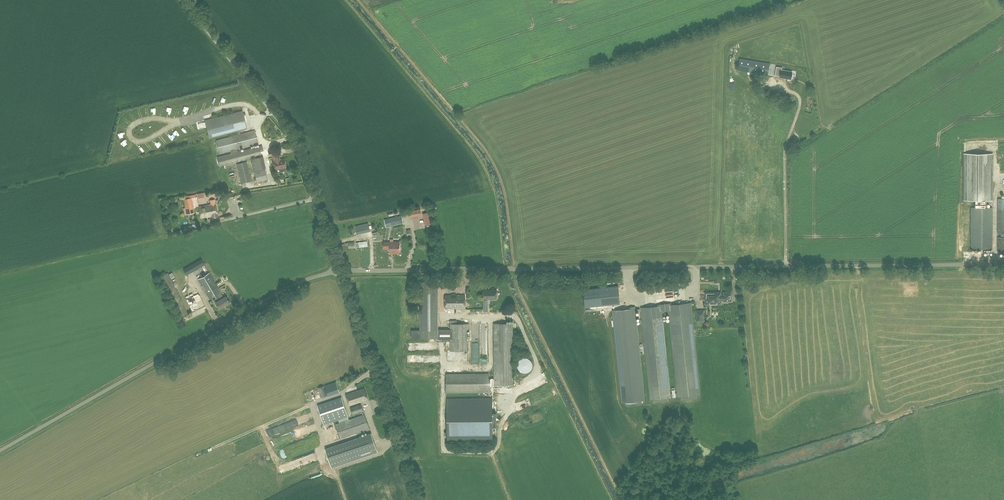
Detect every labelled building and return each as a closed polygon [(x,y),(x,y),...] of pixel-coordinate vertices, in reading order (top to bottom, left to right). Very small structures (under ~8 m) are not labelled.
[(768,75),(770,63),(740,58),(738,70),(768,75)] [(782,70),(782,68),(776,67),(775,75),(780,76),(780,77),(791,79),(792,72),(782,70)] [(777,88),(787,89),(787,83),(776,82),(776,79),(772,79),(772,82),(777,83),(777,88)] [(252,158),(252,159),(251,159),(257,182),(267,179),(262,158),(263,157),(262,155),(261,155),(260,152),(264,151),(262,145),(259,146),(259,147),(240,151),(240,148),(258,144),(255,131),(240,134),(239,130),(247,128),(243,111),(205,121),(209,138),(237,131),(238,135),(216,140),(219,153),(231,150),(231,154),(217,157),(220,167),(252,158)] [(280,160),(278,153),(272,154),(274,162),(273,162),(275,170),(280,169),(281,172),(285,171),(286,170),(285,167),(286,167),(285,165),(286,164),(285,162),(284,161),(284,159),(280,160)] [(987,208),(986,201),(993,201),(993,153),(964,153),(963,200),(975,200),(975,208),(971,207),(971,249),(992,249),(993,208),(987,208)] [(242,183),(251,181),(246,161),(237,164),(242,183)] [(183,199),(185,209),(189,208),(189,209),(193,209),(193,208),(198,207),(197,198),(192,199),(191,195),(183,196),(184,199),(183,199)] [(210,212),(211,216),(212,220),(218,219),(216,204),(206,206),(207,213),(210,212)] [(201,218),(211,216),(210,212),(207,213),(206,206),(199,207),(201,218)] [(425,226),(431,224),(429,212),(423,213),(425,226)] [(370,231),(403,223),(402,216),(393,218),(370,223),(369,223),(370,231)] [(370,232),(368,223),(355,226),(357,235),(370,232)] [(394,242),(394,239),(390,239),(390,242),(384,242),(384,249),(390,249),(390,252),(393,252),(393,253),(400,253),(400,244),(396,244),(396,242),(394,242)] [(187,276),(205,265),(201,259),(183,269),(187,276)] [(223,297),(209,273),(198,279),(209,299),(215,295),(217,298),(214,300),(219,309),(229,303),(225,296),(223,297)] [(164,281),(182,316),(189,313),(172,277),(164,281)] [(412,328),(412,336),(431,337),(431,325),(439,325),(439,318),(438,318),(440,283),(436,283),(436,281),(426,281),(424,317),(424,329),(412,328)] [(445,289),(456,289),(456,281),(445,281),(445,289)] [(620,304),(618,286),(601,288),(593,288),(583,289),(585,307),(604,305),(620,304)] [(487,290),(487,289),(483,289),(483,299),(497,299),(497,294),(498,294),(498,292),(497,291),(497,290),(487,290)] [(721,304),(721,300),(721,295),(721,292),(706,293),(706,305),(721,304)] [(724,295),(721,295),(721,300),(724,300),(724,301),(731,301),(731,292),(724,292),(724,295)] [(194,298),(192,294),(185,298),(192,311),(204,305),(199,295),(194,298)] [(466,308),(466,295),(446,295),(445,308),(466,308)] [(658,304),(658,306),(641,308),(650,400),(671,398),(662,311),(669,311),(678,397),(700,395),(691,303),(671,305),(671,303),(658,304)] [(645,400),(635,307),(628,307),(628,309),(613,310),(622,402),(625,402),(645,400)] [(704,310),(696,310),(696,322),(704,322),(704,310)] [(511,322),(496,321),(495,368),(504,368),(504,374),(510,375),(510,377),(513,377),(513,373),(512,373),(513,355),(513,330),(511,330),(511,322)] [(469,331),(469,322),(451,323),(452,328),(453,328),(454,338),(451,338),(452,350),(469,350),(468,331),(469,331)] [(422,343),(418,343),(417,351),(427,351),(427,350),(431,350),(431,344),(426,344),(426,345),(422,345),(422,343)] [(446,380),(447,393),(491,391),(491,374),(459,375),(459,380),(446,380)] [(321,398),(328,396),(325,385),(318,388),(321,398)] [(339,385),(327,388),(329,394),(340,392),(339,385)] [(350,405),(369,399),(365,388),(346,394),(350,405)] [(324,425),(348,417),(342,397),(318,405),(324,425)] [(353,414),(363,411),(361,404),(351,407),(353,414)] [(341,439),(370,429),(365,415),(336,424),(341,439)] [(377,452),(371,434),(326,449),(332,467),(377,452)]
